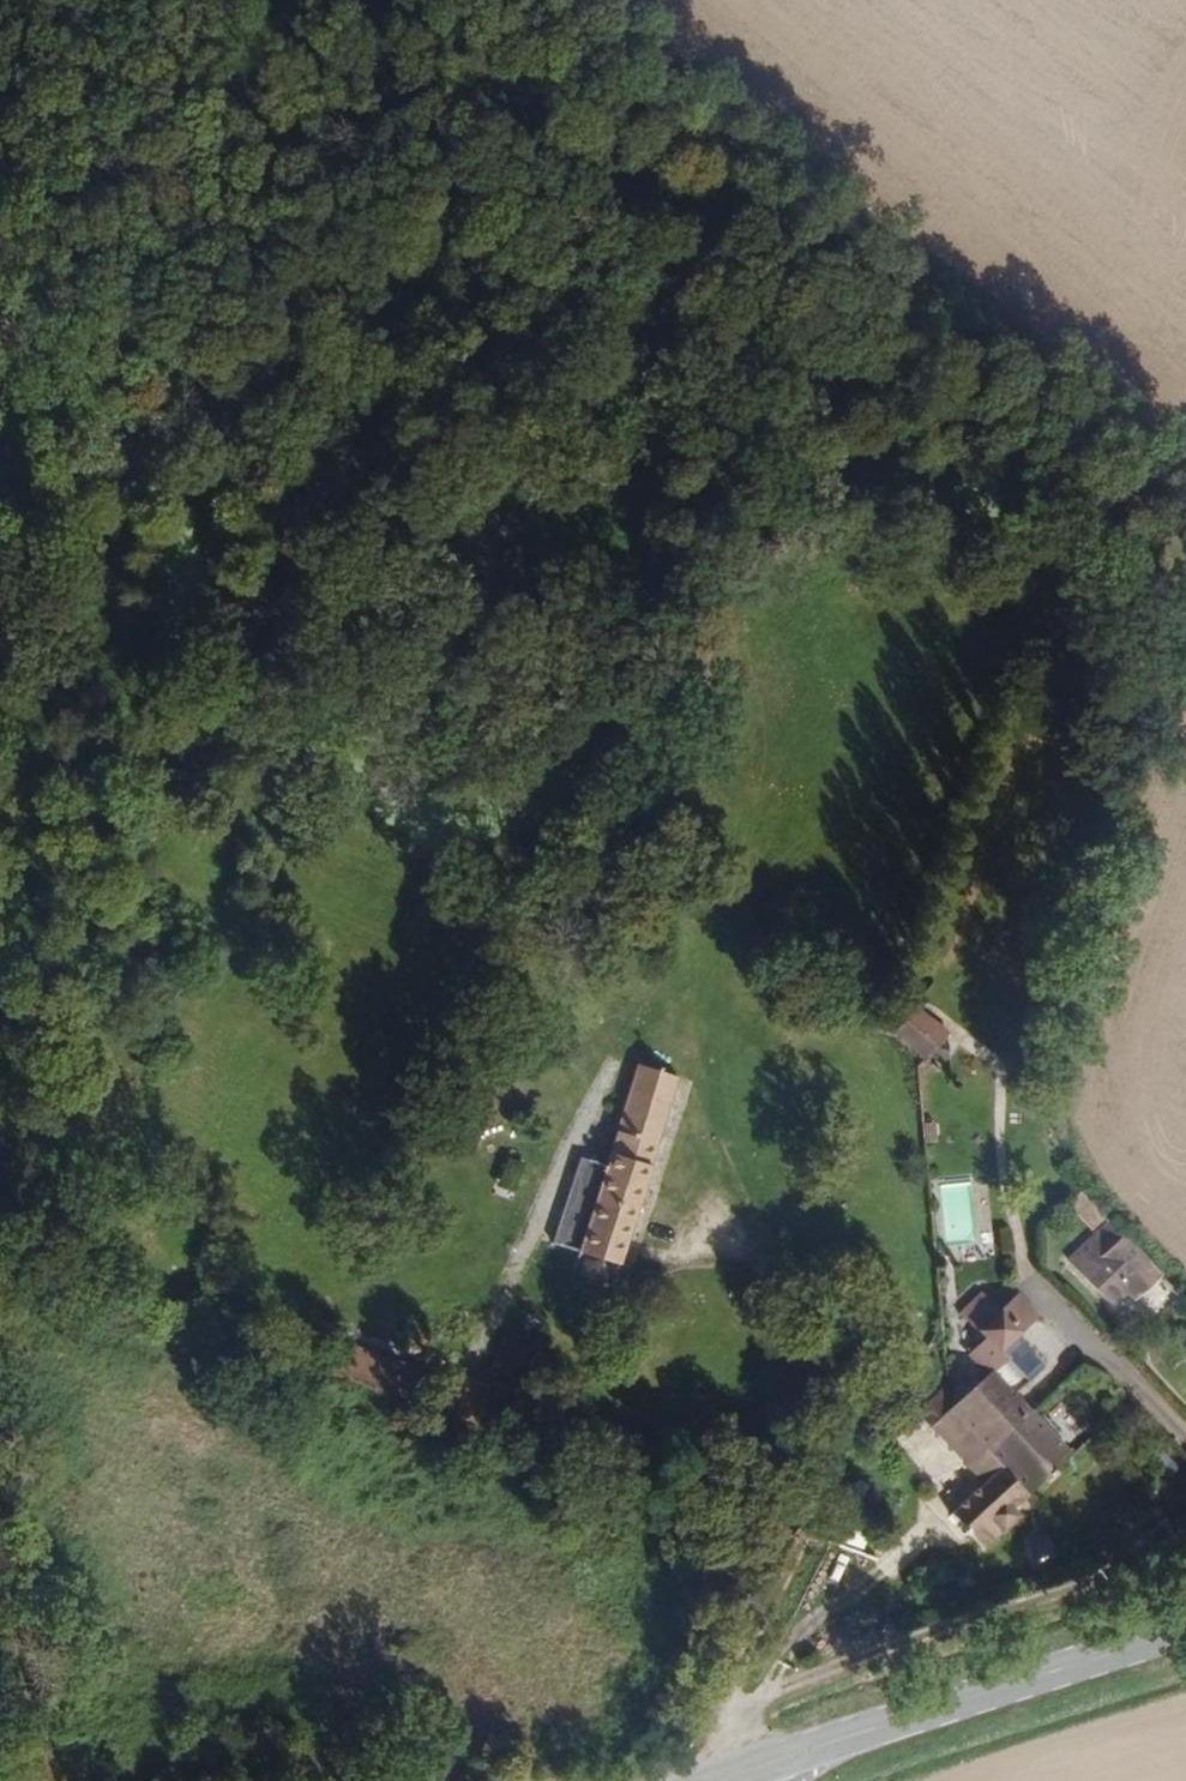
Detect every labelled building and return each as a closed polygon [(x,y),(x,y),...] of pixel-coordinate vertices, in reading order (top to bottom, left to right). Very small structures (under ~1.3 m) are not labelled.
[(916,1005),(895,1038),(933,1063),(955,1030),(916,1005)] [(620,1267),(679,1070),(639,1059),(581,1255),(620,1267)] [(959,1262),(981,1261),(977,1179),(941,1180),(945,1243),(958,1242),(959,1262)] [(1149,1268),(1109,1228),(1067,1267),(1095,1295),(1111,1279),(1125,1292),(1149,1268)] [(1027,1409),(1006,1389),(1018,1377),(996,1352),(1032,1316),(1007,1289),(993,1304),(975,1286),(952,1307),(978,1332),(959,1349),(976,1367),(946,1398),(988,1446),(1027,1409)] [(397,1386),(396,1430),(417,1431),(419,1347),(397,1347),(397,1352),(354,1351),(353,1385),(397,1386)] [(988,1446),(946,1398),(933,1387),(912,1407),(979,1479),(948,1512),(979,1546),(1012,1514),(1006,1509),(1026,1489),(988,1446)] [(1026,1489),(1077,1439),(1039,1398),(1027,1409),(988,1446),(1026,1489)]
